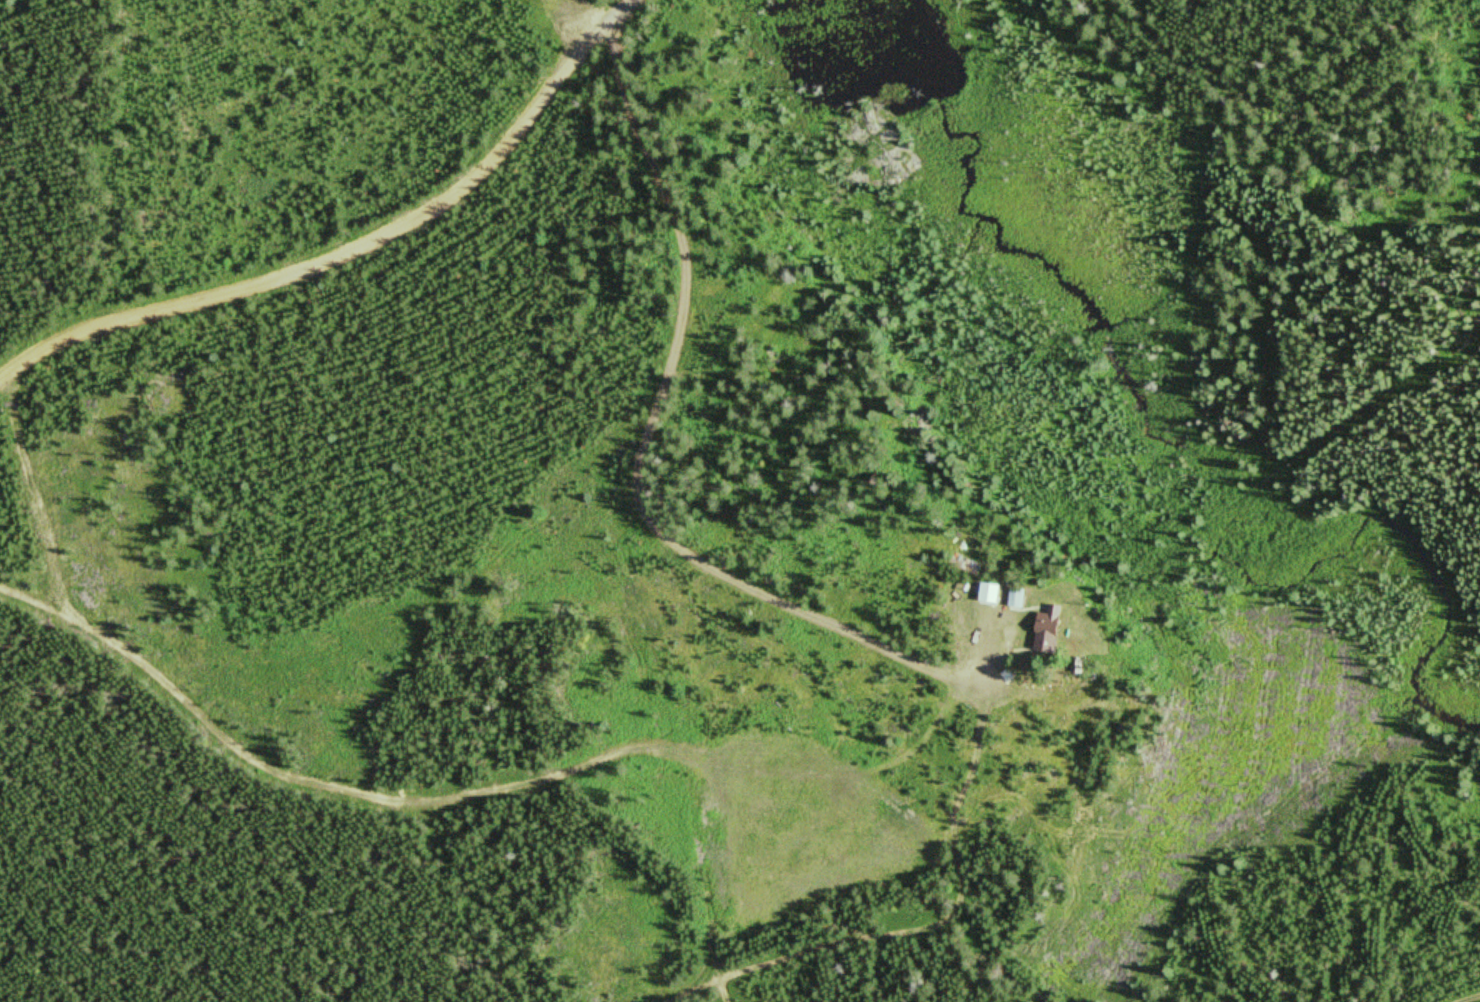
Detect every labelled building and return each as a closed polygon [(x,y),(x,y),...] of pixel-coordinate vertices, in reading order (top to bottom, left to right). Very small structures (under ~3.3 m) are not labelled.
[(983,566),(959,549),(950,560),(975,578),(983,566)] [(1022,607),(1024,589),(1014,588),(1013,606),(1022,607)] [(1059,653),(1067,605),(1053,603),(1051,613),(1044,612),(1037,649),(1059,653)]
